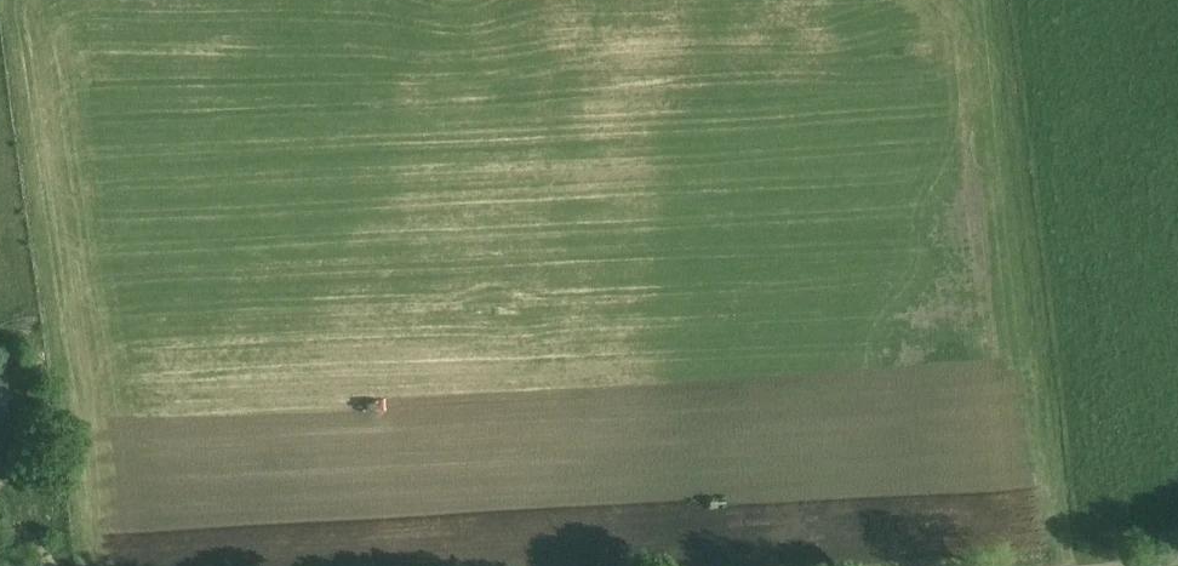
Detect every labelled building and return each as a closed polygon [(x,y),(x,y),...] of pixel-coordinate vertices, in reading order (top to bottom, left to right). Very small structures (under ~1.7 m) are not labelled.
[(12,420),(8,360),(0,361),(0,421),(12,420)]
